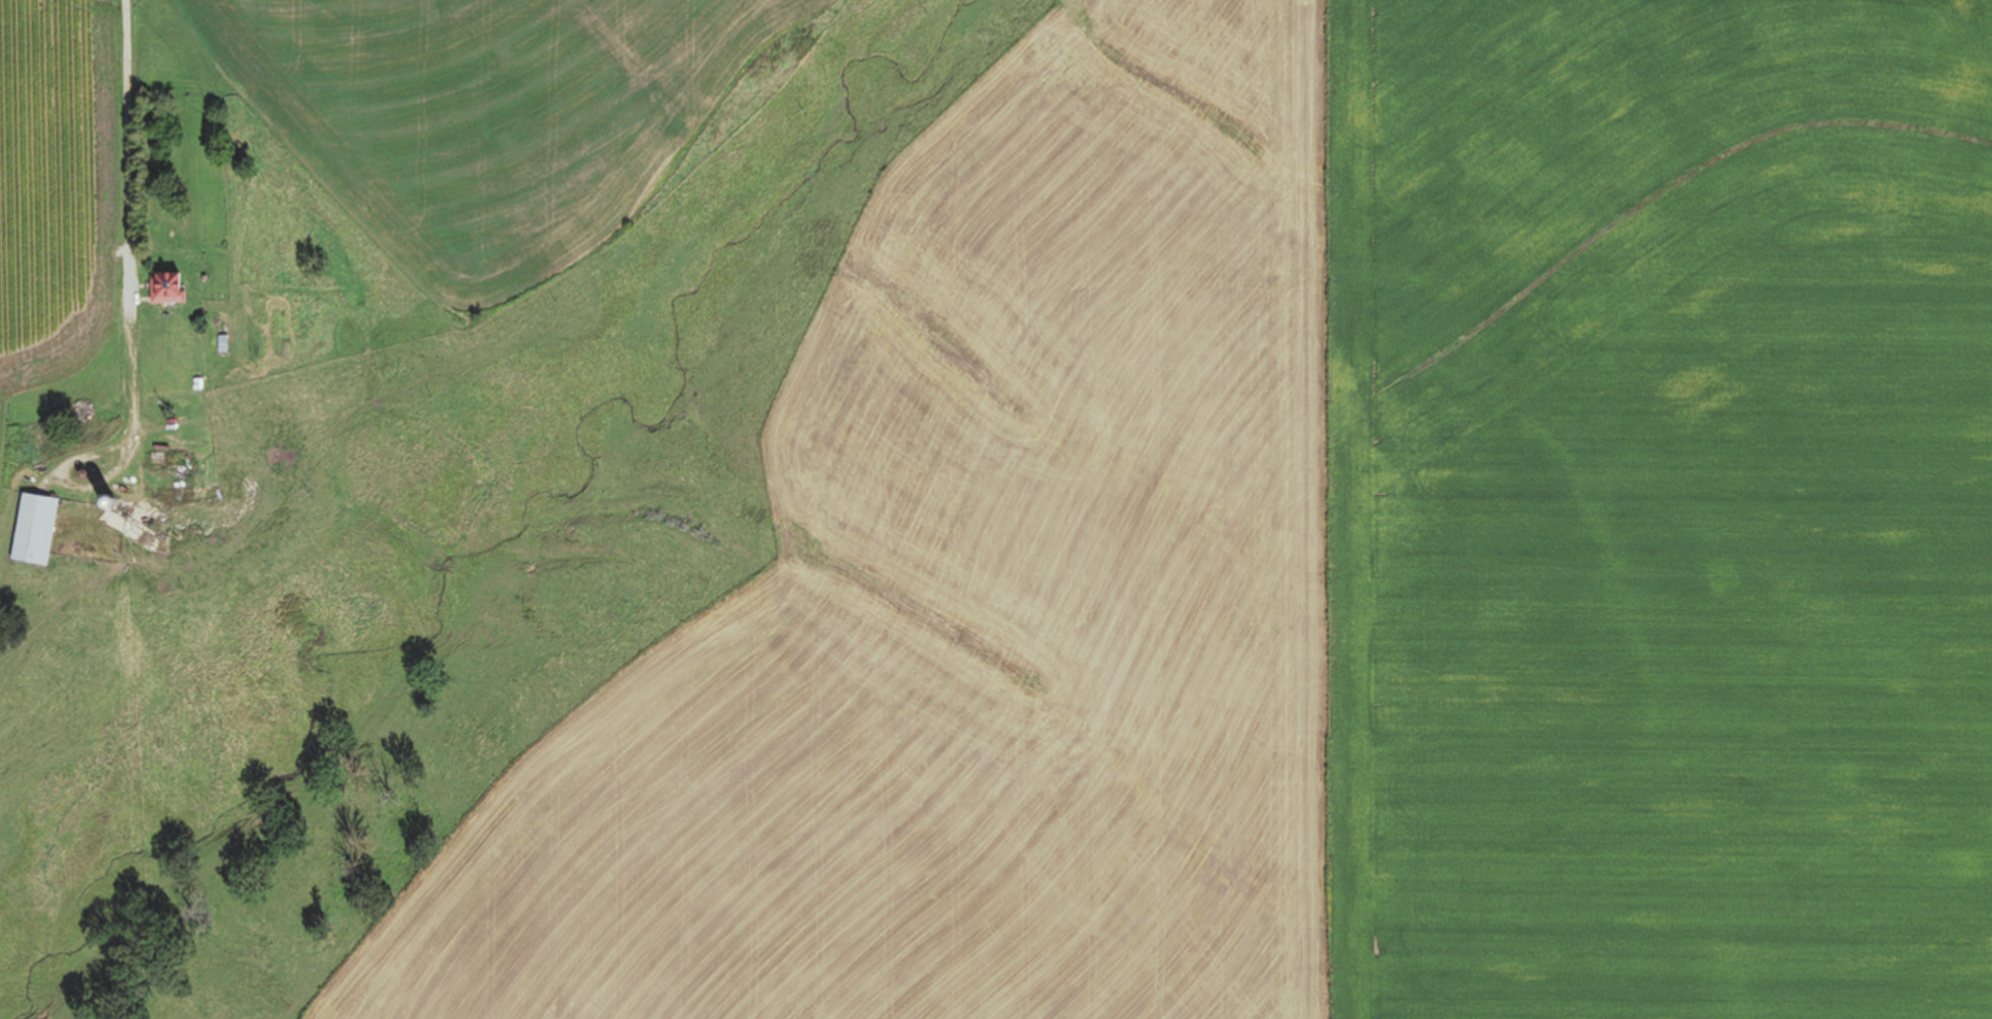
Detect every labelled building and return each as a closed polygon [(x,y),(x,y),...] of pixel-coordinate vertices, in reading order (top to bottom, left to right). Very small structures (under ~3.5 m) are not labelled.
[(182,305),(182,273),(149,273),(149,305),(182,305)] [(56,500),(19,495),(9,561),(46,567),(56,500)] [(112,497),(91,497),(91,508),(112,508),(112,497)]
